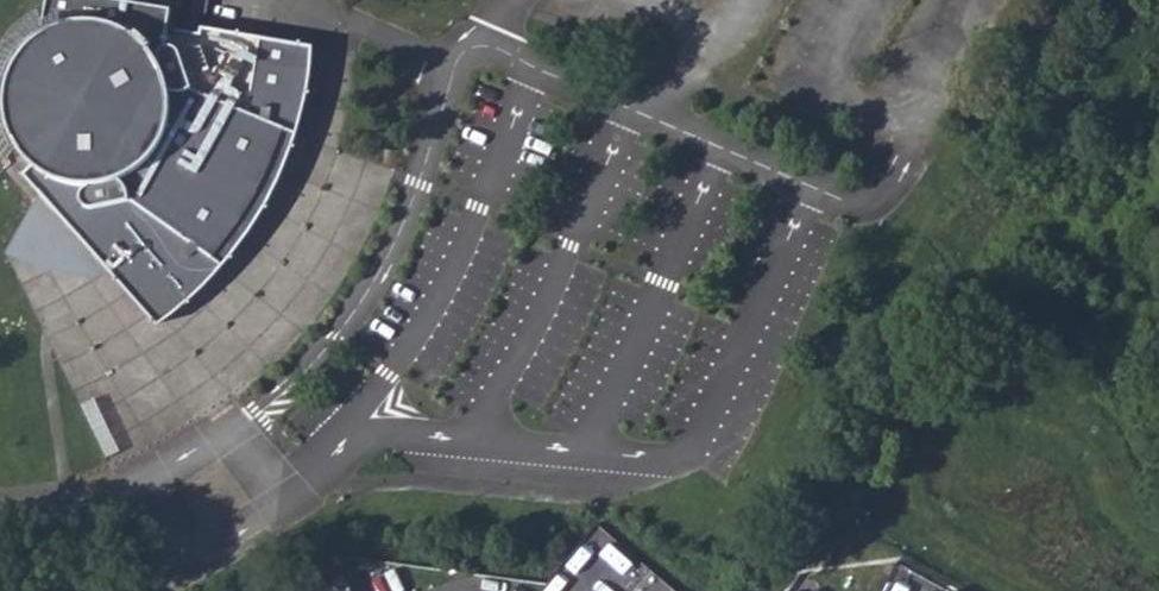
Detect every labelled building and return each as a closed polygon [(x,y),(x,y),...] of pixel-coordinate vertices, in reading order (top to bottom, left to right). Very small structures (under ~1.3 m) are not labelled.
[(55,3),(49,39),(34,51),(26,63),(20,74),(17,83),(13,103),(16,123),(21,139),(26,146),(32,155),(43,165),(29,178),(43,196),(12,256),(28,263),(53,273),(70,275),(79,276),(101,278),(117,276),(160,325),(202,291),(226,267),(219,259),(226,250),(234,240),(275,167),(282,149),(288,134),(299,137),(304,115),(309,87),(314,49),(206,31),(204,43),(186,40),(174,38),(177,13),(150,9),(151,0),(55,0),(55,3)] [(26,146),(21,139),(16,123),(13,103),(17,83),(20,74),(26,63),(34,51),(49,39),(55,3),(51,3),(41,8),(29,13),(13,23),(1,38),(0,40),(0,153),(4,159),(26,146)] [(347,578),(314,590),(352,590),(347,578)]
